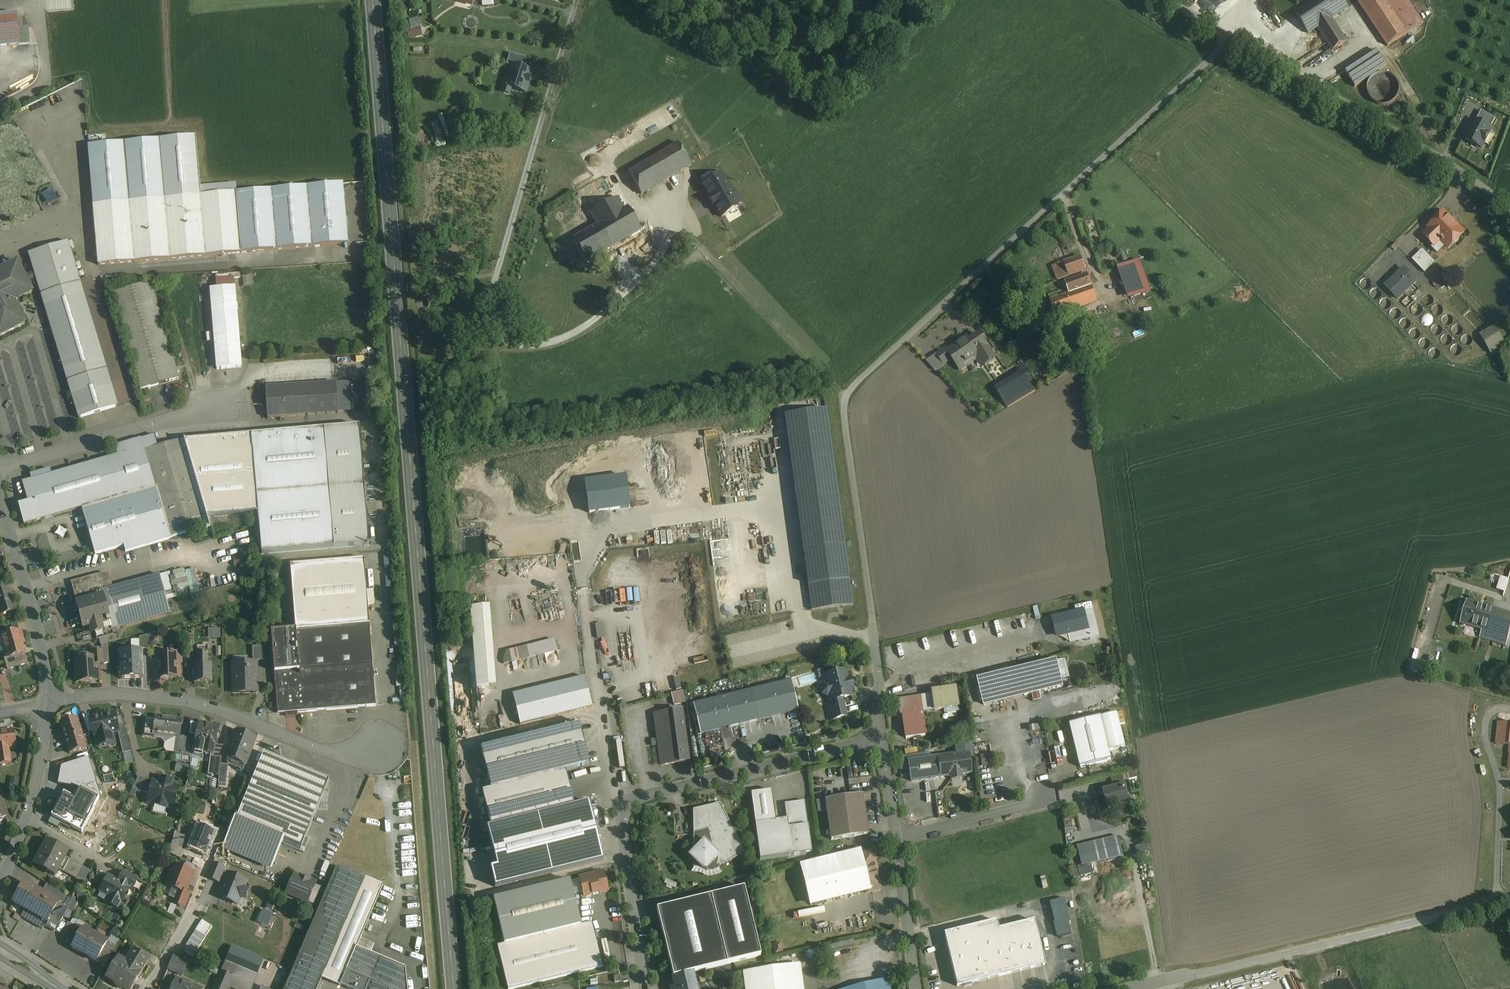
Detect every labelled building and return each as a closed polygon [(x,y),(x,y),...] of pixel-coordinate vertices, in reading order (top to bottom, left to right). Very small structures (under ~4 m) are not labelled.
[(1295,14),(1308,34),(1318,28),(1332,51),(1346,42),(1331,18),(1348,7),(1343,0),(1317,0),(1295,14)] [(1386,0),(1357,0),(1388,47),(1408,33),(1386,0)] [(1406,0),(1386,0),(1408,33),(1422,24),(1406,0)] [(0,16),(0,46),(18,45),(16,15),(0,16)] [(421,25),(406,27),(408,38),(423,35),(421,25)] [(1377,51),(1345,72),(1355,88),(1387,66),(1377,51)] [(523,57),(509,53),(506,65),(510,66),(510,65),(520,68),(523,57)] [(520,68),(510,65),(510,66),(504,86),(510,88),(525,92),(532,72),(525,70),(520,68)] [(1398,96),(1399,89),(1398,83),(1394,78),(1389,75),(1383,74),(1377,75),(1372,79),(1368,84),(1367,90),(1368,96),(1372,101),(1377,105),(1383,106),(1390,104),(1395,101),(1398,96)] [(1481,112),(1476,122),(1490,129),(1495,119),(1481,112)] [(1490,129),(1476,122),(1475,121),(1466,140),(1482,148),(1491,130),(1490,129)] [(681,125),(621,160),(628,172),(678,143),(678,144),(689,137),(681,125)] [(195,137),(88,146),(93,205),(164,199),(164,191),(200,188),(195,137)] [(702,159),(689,137),(678,144),(691,166),(702,159)] [(678,143),(628,172),(641,195),(691,166),(678,144),(678,143)] [(708,173),(694,182),(701,194),(716,186),(708,173)] [(624,209),(603,174),(577,190),(597,225),(611,248),(630,237),(641,230),(642,230),(628,207),(624,209)] [(164,199),(93,205),(98,265),(347,244),(342,184),(235,193),(164,199)] [(200,188),(164,191),(164,199),(235,193),(235,185),(200,188)] [(1464,233),(1444,213),(1428,228),(1430,229),(1424,235),(1434,246),(1440,240),(1448,248),(1464,233)] [(597,225),(574,239),(587,262),(611,248),(597,225)] [(654,252),(641,230),(630,237),(643,259),(654,252)] [(67,242),(28,254),(34,273),(35,278),(78,419),(118,407),(111,386),(79,281),(67,242)] [(1421,251),(1412,260),(1420,268),(1429,260),(1421,251)] [(1081,258),(1063,264),(1068,277),(1086,271),(1081,258)] [(1429,260),(1420,268),(1424,273),(1433,264),(1429,260)] [(0,271),(0,336),(25,324),(13,301),(32,292),(27,282),(35,278),(34,273),(25,278),(17,262),(0,271)] [(1140,262),(1121,269),(1131,297),(1150,290),(1140,262)] [(1404,269),(1386,287),(1398,299),(1416,281),(1404,269)] [(250,276),(242,276),(243,286),(250,285),(250,276)] [(1087,276),(1065,283),(1069,295),(1091,287),(1087,276)] [(123,382),(91,278),(79,281),(111,386),(123,382)] [(233,279),(216,280),(217,289),(234,288),(233,279)] [(150,283),(112,294),(140,390),(179,379),(150,283)] [(1069,295),(1053,301),(1058,316),(1097,302),(1091,287),(1069,295)] [(217,289),(210,290),(216,369),(241,367),(234,288),(217,289)] [(1494,326),(1479,335),(1490,354),(1495,351),(1505,345),(1494,326)] [(961,342),(948,351),(946,348),(927,362),(935,371),(953,358),(961,371),(970,365),(968,363),(978,355),(985,365),(995,359),(979,335),(970,341),(965,334),(959,339),(961,342)] [(1026,376),(1000,392),(1002,396),(1003,396),(1007,403),(1033,387),(1028,380),(1026,376)] [(336,384),(265,389),(267,418),(338,414),(336,384)] [(811,611),(853,605),(828,411),(785,417),(811,611)] [(359,427),(324,429),(334,548),(369,545),(359,427)] [(324,429),(251,436),(252,449),(253,461),(261,554),(334,548),(324,429)] [(226,433),(184,445),(186,450),(187,449),(207,515),(247,503),(235,463),(231,451),(226,433)] [(154,435),(141,439),(140,438),(114,446),(117,455),(51,474),(49,469),(30,475),(31,480),(22,483),(27,501),(17,504),(23,525),(33,522),(81,508),(94,554),(123,546),(125,552),(208,528),(186,450),(184,445),(183,440),(157,447),(154,435)] [(252,449),(231,451),(235,463),(253,461),(252,449)] [(233,555),(235,566),(248,564),(247,554),(233,555)] [(364,559),(290,565),(295,629),(296,629),(369,623),(364,559)] [(113,635),(112,630),(169,614),(164,594),(169,593),(164,573),(112,587),(109,577),(108,574),(106,573),(103,573),(96,575),(70,582),(83,628),(92,626),(96,640),(113,635)] [(1509,579),(1504,578),(1501,588),(1506,590),(1503,599),(1509,601),(1509,577),(1509,579)] [(15,610),(10,591),(0,594),(0,615),(15,610)] [(1488,607),(1467,600),(1460,623),(1481,630),(1488,607)] [(489,606),(470,608),(476,687),(495,686),(489,606)] [(1488,607),(1481,630),(1507,639),(1509,628),(1509,614),(1488,607)] [(1052,619),(1057,639),(1090,631),(1085,611),(1052,619)] [(598,637),(605,636),(604,622),(597,623),(598,637)] [(369,623),(296,629),(299,670),(372,665),(369,623)] [(221,637),(220,627),(208,628),(209,638),(221,637)] [(295,629),(271,631),(274,672),(299,670),(296,629),(295,629)] [(21,630),(1,636),(7,658),(8,658),(25,653),(21,641),(24,640),(21,630)] [(1507,639),(1481,630),(1478,639),(1504,647),(1507,639)] [(147,635),(139,638),(139,649),(147,649),(147,635)] [(554,640),(508,652),(510,662),(557,651),(554,640)] [(108,646),(101,647),(101,652),(102,652),(103,664),(109,663),(108,646)] [(170,655),(157,655),(157,661),(158,679),(161,679),(179,678),(179,664),(180,662),(180,656),(179,655),(178,646),(170,646),(170,655)] [(207,647),(196,647),(197,652),(196,652),(197,665),(208,665),(207,647)] [(263,647),(252,647),(253,660),(264,660),(263,647)] [(91,659),(74,660),(76,682),(99,681),(98,672),(97,670),(97,667),(98,664),(103,664),(102,652),(101,652),(91,653),(91,659)] [(141,652),(120,652),(121,679),(142,678),(141,652)] [(25,653),(8,658),(7,658),(4,659),(7,670),(28,664),(25,653)] [(157,661),(152,661),(153,681),(161,681),(161,679),(158,679),(157,661)] [(1057,662),(978,681),(984,706),(1020,697),(1032,694),(1063,687),(1057,662)] [(197,665),(193,665),(193,671),(193,672),(193,677),(194,683),(212,683),(211,664),(208,665),(197,665)] [(257,664),(233,665),(234,693),(258,692),(257,664)] [(299,670),(274,672),(277,713),(286,713),(286,715),(287,716),(295,715),(296,714),(296,712),(375,706),(372,665),(299,670)] [(845,672),(825,677),(827,686),(824,687),(822,690),(823,694),(826,696),(829,695),(831,705),(842,702),(841,699),(851,696),(849,691),(853,690),(850,679),(847,680),(845,672)] [(584,677),(512,695),(520,725),(592,707),(584,677)] [(791,681),(693,705),(700,735),(798,711),(791,681)] [(955,689),(931,692),(934,711),(944,710),(958,708),(955,689)] [(684,690),(672,691),(673,704),(686,702),(684,690)] [(920,698),(900,700),(905,738),(925,736),(920,698)] [(831,705),(826,706),(829,720),(845,716),(842,702),(831,705)] [(681,711),(654,715),(657,740),(652,741),(653,746),(658,746),(661,766),(688,762),(681,711)] [(103,714),(97,715),(98,718),(90,720),(94,738),(95,737),(98,746),(107,744),(107,741),(113,739),(111,734),(117,732),(118,732),(116,725),(113,714),(104,716),(103,714)] [(182,720),(155,716),(154,723),(152,734),(154,734),(175,737),(179,738),(180,736),(182,720)] [(1101,716),(1070,724),(1081,768),(1112,761),(1101,716)] [(77,718),(59,723),(69,754),(86,749),(77,718)] [(154,723),(145,722),(143,736),(153,737),(154,734),(152,734),(154,723)] [(578,723),(480,747),(490,790),(589,766),(578,723)] [(219,728),(198,724),(196,735),(194,742),(195,742),(195,741),(215,745),(214,746),(215,746),(215,745),(219,728)] [(124,726),(116,725),(118,732),(117,732),(119,740),(127,738),(124,726)] [(0,733),(0,765),(8,763),(10,763),(8,748),(16,747),(13,731),(0,733)] [(255,738),(235,731),(228,749),(230,749),(228,756),(227,758),(245,765),(249,756),(255,738)] [(180,736),(179,738),(175,737),(173,753),(189,755),(189,747),(189,738),(180,736)] [(127,738),(119,740),(122,754),(130,752),(127,738)] [(215,745),(195,741),(195,742),(194,747),(193,751),(195,751),(195,752),(202,753),(213,755),(215,746),(214,746),(215,745)] [(215,745),(215,746),(213,755),(222,756),(223,746),(215,745)] [(329,781),(263,753),(235,821),(282,840),(301,848),(329,781)] [(982,766),(994,765),(993,753),(981,754),(982,766)] [(968,754),(938,758),(941,777),(951,776),(951,780),(961,779),(961,775),(970,773),(968,754)] [(222,756),(213,755),(211,776),(219,777),(220,765),(222,756)] [(89,758),(66,765),(66,767),(66,766),(61,767),(58,785),(80,789),(99,799),(101,796),(91,767),(89,758)] [(227,766),(220,765),(219,777),(218,784),(225,784),(227,766)] [(565,773),(483,793),(492,833),(575,812),(565,773)] [(151,780),(136,776),(137,779),(131,789),(150,794),(152,782),(150,781),(151,780)] [(172,782),(160,779),(159,782),(152,781),(152,782),(150,794),(148,800),(154,802),(154,805),(155,805),(165,807),(165,808),(166,808),(173,809),(178,787),(171,785),(172,782)] [(1122,783),(1110,786),(1111,790),(1104,792),(1108,809),(1129,804),(1125,787),(1123,788),(1122,783)] [(80,789),(74,800),(93,810),(99,799),(80,789)] [(751,794),(755,825),(776,822),(772,791),(751,794)] [(63,795),(51,816),(60,821),(72,800),(63,795)] [(862,795),(825,800),(827,810),(838,809),(839,816),(852,815),(852,817),(864,815),(862,795)] [(74,800),(72,799),(72,800),(60,821),(60,822),(81,833),(93,810),(74,800)] [(825,800),(817,801),(819,812),(827,811),(827,810),(825,800)] [(804,802),(784,804),(786,820),(787,820),(788,829),(807,826),(804,802)] [(745,854),(720,803),(692,810),(693,852),(688,857),(693,861),(693,866),(700,866),(703,868),(705,869),(708,869),(711,868),(714,868),(717,866),(721,866),(745,854)] [(852,815),(839,816),(838,809),(827,810),(827,811),(831,840),(867,836),(864,815),(852,817),(852,815)] [(585,816),(547,825),(552,846),(587,837),(585,829),(588,828),(585,816)] [(776,822),(755,825),(760,860),(792,856),(788,829),(787,820),(786,820),(776,822)] [(282,840),(235,821),(226,843),(273,863),(282,840)] [(547,825),(487,840),(498,886),(539,876),(535,861),(541,851),(541,849),(552,846),(547,825)] [(807,826),(788,829),(792,856),(811,853),(807,826)] [(174,834),(172,844),(167,853),(179,859),(179,858),(185,837),(174,834)] [(1119,837),(1084,845),(1089,865),(1123,856),(1119,837)] [(67,853),(47,842),(34,865),(54,876),(58,870),(65,857),(67,853)] [(873,851),(860,854),(869,889),(866,890),(867,893),(880,890),(877,880),(878,880),(876,870),(877,870),(874,860),(875,860),(873,851)] [(860,854),(801,868),(810,904),(866,890),(869,889),(860,854)] [(83,867),(65,857),(58,870),(76,880),(83,867)] [(224,868),(213,864),(207,878),(218,882),(224,868)] [(193,873),(174,865),(170,875),(173,876),(169,886),(175,889),(171,898),(176,900),(180,891),(184,893),(185,892),(193,873)] [(406,972),(355,950),(382,886),(337,867),(286,988),(318,988),(321,981),(340,988),(407,988),(406,972)] [(136,879),(124,873),(123,872),(123,873),(118,882),(129,888),(128,888),(130,890),(131,890),(131,889),(136,880),(137,879),(136,879)] [(603,873),(579,879),(584,897),(607,891),(603,873)] [(246,882),(227,874),(217,897),(237,905),(240,897),(244,899),(248,890),(244,889),(246,882)] [(315,884),(294,876),(288,888),(290,889),(292,894),(291,896),(307,903),(307,902),(315,886),(315,884)] [(118,882),(108,877),(101,891),(100,891),(101,892),(102,892),(109,896),(107,901),(106,902),(107,902),(117,907),(118,908),(118,907),(120,903),(128,888),(129,888),(118,882)] [(570,881),(493,900),(504,945),(581,926),(570,881)] [(68,898),(46,884),(46,885),(41,893),(58,903),(58,904),(63,907),(68,898)] [(321,888),(315,886),(307,902),(314,905),(321,888)] [(744,888),(711,896),(727,964),(760,956),(744,888)] [(41,893),(36,890),(24,910),(46,922),(47,923),(58,904),(58,903),(41,893)] [(184,893),(180,891),(176,900),(174,904),(184,907),(189,894),(185,892),(184,893)] [(711,896),(656,910),(673,978),(693,973),(727,964),(711,896)] [(71,900),(68,898),(63,907),(67,910),(73,913),(77,904),(75,902),(71,900)] [(1050,902),(1057,937),(1074,933),(1066,898),(1050,902)] [(58,904),(47,923),(46,922),(44,927),(54,933),(67,910),(63,907),(58,904)] [(268,927),(273,913),(262,908),(256,922),(268,927)] [(199,925),(209,932),(212,927),(202,920),(199,925)] [(84,925),(77,921),(74,926),(81,930),(84,925)] [(996,921),(944,934),(957,987),(961,986),(964,987),(971,986),(972,983),(1045,965),(1034,921),(998,930),(996,921)] [(68,923),(61,936),(67,939),(73,929),(68,927),(70,924),(68,923)] [(504,945),(497,946),(507,988),(513,988),(602,967),(592,923),(581,926),(504,945)] [(195,930),(205,937),(209,932),(199,925),(195,930)] [(67,939),(66,941),(73,945),(81,930),(74,926),(67,939)] [(86,930),(85,930),(81,930),(73,945),(71,948),(80,954),(81,952),(84,954),(95,935),(94,935),(93,932),(89,930),(86,930)] [(195,930),(192,936),(202,942),(205,937),(195,930)] [(97,936),(95,935),(84,954),(85,954),(89,957),(88,958),(96,962),(104,947),(107,943),(104,941),(104,938),(99,936),(97,936)] [(189,941),(199,947),(202,942),(192,936),(189,941)] [(189,941),(186,946),(196,952),(199,947),(189,941)] [(115,947),(107,942),(107,943),(104,947),(113,952),(115,947)] [(183,951),(193,957),(196,952),(186,946),(183,951)] [(113,952),(104,947),(96,962),(104,967),(113,952)] [(133,951),(126,963),(118,958),(106,979),(123,988),(131,988),(141,972),(148,960),(133,951)] [(184,962),(172,957),(167,970),(179,975),(184,962)] [(214,988),(229,988),(229,987),(237,968),(225,962),(214,988)] [(743,973),(745,988),(802,988),(799,966),(743,973)] [(237,968),(229,987),(235,988),(251,988),(256,975),(237,968)] [(672,978),(675,988),(672,988),(697,988),(693,973),(673,978),(672,978)] [(176,980),(172,988),(198,988),(176,980)] [(853,988),(889,988),(887,981),(853,988)]
